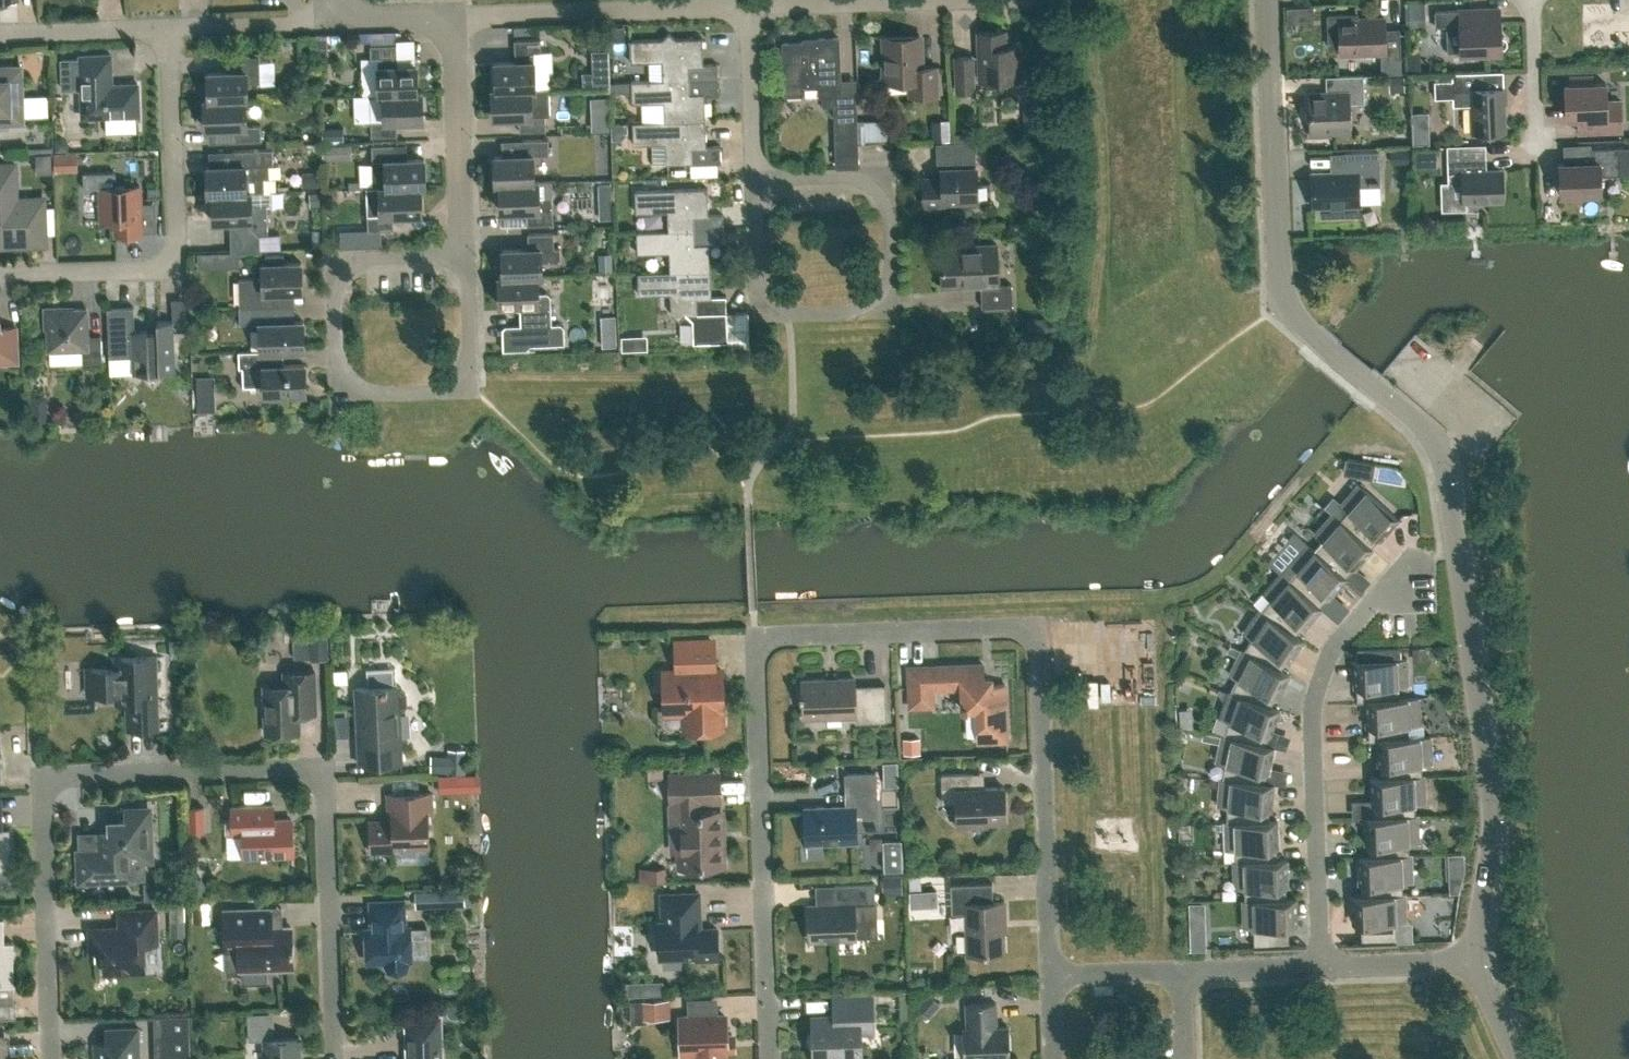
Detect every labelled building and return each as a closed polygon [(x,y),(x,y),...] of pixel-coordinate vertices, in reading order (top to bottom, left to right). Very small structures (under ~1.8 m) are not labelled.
[(1499,8),(1448,10),(1434,10),(1435,25),(1446,24),(1447,51),(1501,49),(1501,46),(1506,42),(1506,38),(1504,36),(1500,35),(1499,8)] [(1329,46),(1340,45),(1340,53),(1384,52),(1385,61),(1401,60),(1400,28),(1385,28),(1384,17),(1357,18),(1357,13),(1328,14),(1329,46)] [(718,78),(718,63),(703,64),(702,37),(676,38),(669,31),(662,38),(629,40),(630,61),(662,60),(663,80),(718,78)] [(978,32),(980,80),(1019,79),(1018,46),(1004,46),(1004,31),(978,32)] [(883,75),(886,78),(886,82),(909,81),(910,95),(937,94),(936,65),(920,66),(919,34),(885,35),(886,64),(883,67),(883,75)] [(819,86),(819,95),(841,94),(838,36),(818,37),(818,41),(782,42),(784,93),(786,95),(803,95),(807,90),(807,86),(819,86)] [(515,61),(495,62),(496,88),(496,89),(531,88),(535,88),(534,51),(541,51),(540,38),(514,39),(515,61)] [(378,94),(383,94),(383,93),(418,92),(417,91),(417,64),(397,65),(397,43),(370,44),(370,57),(361,57),(362,94),(370,94),(378,94)] [(590,72),(580,72),(581,86),(607,85),(606,50),(590,50),(590,72)] [(80,55),(80,59),(60,60),(61,90),(81,89),(82,116),(139,114),(138,83),(112,84),(111,54),(80,55)] [(247,84),(260,84),(259,55),(233,56),(234,71),(207,72),(208,99),(246,98),(246,99),(248,99),(247,84)] [(956,56),(957,91),(973,90),(972,56),(956,56)] [(24,122),(22,66),(0,66),(0,123),(24,122)] [(1505,86),(1503,86),(1502,70),(1452,72),(1452,79),(1434,80),(1435,97),(1453,96),(1453,104),(1472,104),(1473,131),(1504,130),(1503,102),(1505,102),(1505,86)] [(1310,135),(1330,134),(1330,131),(1350,131),(1349,102),(1364,102),(1363,74),(1337,75),(1337,90),(1308,91),(1310,135)] [(1569,75),(1570,102),(1565,102),(1565,117),(1578,116),(1578,131),(1621,129),(1620,99),(1606,100),(1605,82),(1593,82),(1592,74),(1569,75)] [(632,102),(664,101),(664,120),(664,121),(705,120),(704,94),(719,93),(718,78),(663,80),(631,81),(632,102)] [(496,88),(492,88),(492,89),(493,116),(519,115),(519,131),(546,130),(545,114),(548,114),(547,88),(535,88),(531,88),(496,89),(496,88)] [(383,93),(383,94),(378,94),(370,94),(371,136),(397,135),(397,120),(423,119),(422,91),(417,91),(418,92),(383,93)] [(247,125),(246,99),(246,98),(208,99),(204,99),(205,127),(235,126),(235,141),(261,140),(261,124),(247,125)] [(553,104),(556,121),(571,118),(568,102),(553,104)] [(834,102),(836,153),(858,153),(856,102),(834,102)] [(1025,133),(1043,132),(1043,119),(1024,120),(1025,133)] [(606,120),(590,121),(590,130),(607,130),(606,120)] [(632,122),(633,143),(665,142),(666,163),(691,162),(691,163),(721,162),(721,145),(706,146),(705,120),(664,121),(664,120),(632,122)] [(323,140),(344,139),(343,127),(323,127),(323,140)] [(1429,128),(1414,129),(1414,144),(1430,144),(1429,128)] [(929,134),(930,154),(969,151),(968,132),(929,134)] [(494,156),(495,183),(499,183),(534,181),(533,155),(549,154),(548,138),(522,139),(523,154),(494,156)] [(1591,148),(1590,142),(1563,143),(1564,163),(1559,163),(1560,192),(1600,191),(1600,175),(1628,174),(1628,146),(1591,148)] [(397,144),(371,145),(372,160),(373,186),(379,186),(386,186),(421,185),(421,186),(425,186),(425,185),(424,158),(398,159),(397,144)] [(206,166),(207,193),(207,194),(212,194),(212,193),(247,192),(247,191),(264,191),(264,178),(274,177),(273,148),(232,150),(233,165),(206,166)] [(1392,149),(1393,162),(1410,161),(1409,149),(1392,149)] [(1438,149),(1416,150),(1416,167),(1427,167),(1427,158),(1438,158),(1438,149)] [(69,152),(69,151),(55,152),(55,153),(53,153),(54,168),(54,171),(78,170),(78,167),(88,166),(88,153),(78,153),(77,151),(69,152)] [(1379,151),(1344,152),(1344,171),(1311,172),(1312,205),(1380,203),(1379,151)] [(941,169),(941,178),(923,179),(924,204),(944,203),(944,201),(977,200),(975,154),(936,155),(937,170),(941,169)] [(1463,200),(1503,199),(1502,169),(1478,170),(1478,156),(1447,157),(1448,183),(1462,182),(1463,200)] [(30,240),(30,234),(43,234),(41,201),(17,202),(15,163),(0,164),(0,241),(30,240)] [(116,171),(83,172),(84,188),(100,188),(102,219),(116,219),(116,235),(141,234),(140,185),(116,186),(116,171)] [(556,180),(539,181),(534,181),(499,183),(500,210),(526,209),(527,224),(553,223),(552,182),(556,181),(556,180)] [(612,183),(598,184),(599,195),(612,194),(612,183)] [(373,186),(366,187),(368,230),(380,229),(394,229),(393,214),(422,213),(421,186),(421,185),(386,186),(379,186),(373,186)] [(160,186),(147,186),(148,195),(161,195),(160,186)] [(723,213),(708,214),(708,187),(635,190),(636,212),(667,211),(668,230),(723,228),(723,213)] [(213,220),(239,219),(239,235),(268,234),(267,206),(271,205),(270,190),(264,191),(247,191),(247,192),(212,193),(212,194),(213,220)] [(710,244),(724,244),(723,228),(668,230),(636,231),(637,253),(669,252),(670,271),(711,270),(710,244)] [(368,230),(367,230),(368,245),(380,244),(380,229),(368,230)] [(528,248),(502,249),(503,276),(538,275),(538,276),(542,276),(541,261),(561,261),(560,247),(554,247),(553,232),(527,233),(528,248)] [(982,306),(1012,305),(1011,283),(998,284),(997,244),(940,246),(942,286),(981,285),(982,306)] [(224,251),(211,251),(211,264),(224,264),(224,251)] [(263,277),(239,278),(239,307),(250,306),(274,305),(274,306),(277,306),(276,290),(302,289),(301,261),(284,262),(284,253),(265,254),(265,263),(262,263),(263,277)] [(232,292),(231,270),(218,271),(219,292),(232,292)] [(727,341),(727,312),(726,295),(711,296),(711,270),(670,271),(638,272),(639,294),(670,293),(671,312),(679,320),(685,313),(692,319),(693,342),(727,341)] [(538,292),(538,276),(538,275),(503,276),(498,276),(499,304),(519,303),(520,325),(529,325),(530,345),(564,343),(564,326),(561,323),(551,323),(550,295),(547,292),(538,292)] [(275,321),(274,306),(274,305),(250,306),(239,307),(240,323),(259,322),(260,350),(276,349),(304,348),(304,320),(275,321)] [(63,306),(44,307),(45,327),(47,327),(48,350),(82,349),(83,364),(102,364),(101,335),(88,335),(87,308),(63,309),(63,306)] [(173,330),(186,330),(186,320),(157,320),(157,332),(148,333),(148,330),(135,331),(134,306),(108,307),(109,356),(133,355),(133,372),(175,371),(173,330)] [(1042,317),(1042,331),(1052,331),(1054,331),(1053,317),(1052,317),(1042,317)] [(16,326),(0,327),(0,362),(17,361),(16,326)] [(614,334),(598,335),(599,346),(614,346),(614,334)] [(306,391),(305,363),(276,364),(276,349),(260,350),(238,350),(239,367),(242,367),(243,385),(264,385),(264,393),(306,391)] [(216,394),(200,394),(200,411),(217,410),(216,394)] [(49,421),(48,401),(43,397),(35,397),(36,421),(49,421)] [(1371,477),(1374,462),(1359,459),(1356,474),(1371,477)] [(1348,509),(1340,519),(1339,520),(1370,547),(1371,546),(1386,528),(1388,530),(1397,519),(1402,523),(1403,522),(1357,483),(1351,490),(1340,503),(1348,509)] [(1348,509),(1340,503),(1332,496),(1324,506),(1332,512),(1340,519),(1348,509)] [(1340,519),(1332,512),(1325,520),(1326,520),(1315,532),(1322,539),(1314,549),(1313,549),(1345,576),(1360,558),(1362,560),(1373,548),(1371,546),(1370,547),(1339,520),(1340,519)] [(1306,542),(1305,542),(1300,549),(1289,562),(1297,569),(1288,578),(1288,579),(1319,606),(1335,588),(1337,589),(1347,578),(1345,576),(1313,549),(1314,549),(1306,542)] [(1311,619),(1321,607),(1319,606),(1288,579),(1288,578),(1280,572),(1274,579),(1263,592),(1271,598),(1260,611),(1294,634),(1295,634),(1309,617),(1311,619)] [(1258,609),(1258,610),(1253,617),(1244,631),(1252,637),(1243,650),(1243,651),(1280,670),(1280,669),(1292,651),(1294,652),(1303,639),(1295,634),(1294,634),(1260,611),(1258,609)] [(300,631),(301,657),(310,657),(310,659),(328,659),(327,630),(309,630),(309,631),(300,631)] [(716,689),(715,651),(715,638),(675,640),(675,652),(676,669),(666,670),(662,675),(663,687),(667,692),(668,708),(689,707),(689,726),(706,725),(711,730),(718,729),(723,724),(722,688),(716,689)] [(1237,656),(1240,650),(1230,645),(1227,651),(1237,656)] [(1412,661),(1427,660),(1426,646),(1411,647),(1412,661)] [(1347,660),(1347,661),(1353,661),(1353,675),(1356,675),(1357,701),(1364,700),(1398,698),(1397,685),(1407,684),(1407,667),(1407,658),(1400,658),(1400,647),(1356,649),(1357,660),(1347,660)] [(1240,649),(1240,650),(1237,656),(1236,658),(1229,673),(1238,677),(1231,692),(1230,693),(1270,707),(1270,706),(1280,686),(1282,687),(1289,674),(1280,669),(1280,670),(1243,651),(1243,650),(1240,649)] [(87,669),(88,693),(118,692),(118,702),(133,702),(134,728),(157,727),(154,656),(116,657),(117,668),(87,669)] [(983,664),(923,666),(924,687),(909,687),(910,705),(932,704),(932,688),(961,687),(962,708),(983,707),(984,740),(1007,739),(1005,684),(991,684),(991,677),(984,678),(983,664)] [(356,687),(359,763),(401,761),(399,708),(403,708),(406,704),(405,692),(402,689),(398,689),(397,685),(396,685),(395,667),(367,668),(368,686),(356,687)] [(264,686),(264,692),(261,696),(261,705),(265,709),(266,732),(299,731),(298,713),(316,712),(314,670),(284,671),(284,685),(264,686)] [(886,720),(885,684),(854,685),(854,677),(802,679),(802,691),(799,691),(800,697),(802,697),(803,717),(867,714),(868,721),(886,720)] [(1228,691),(1228,692),(1225,700),(1220,716),(1229,720),(1224,735),(1224,736),(1264,744),(1272,723),(1274,724),(1279,709),(1270,706),(1270,707),(1230,693),(1231,692),(1228,691)] [(1419,706),(1419,697),(1398,698),(1364,700),(1365,714),(1368,714),(1369,739),(1376,739),(1376,738),(1410,737),(1410,736),(1409,723),(1419,723),(1419,706)] [(1204,732),(1203,739),(1219,743),(1221,736),(1204,732)] [(1219,743),(1219,744),(1216,760),(1226,762),(1222,778),(1222,779),(1264,783),(1264,782),(1268,761),(1271,761),(1274,746),(1264,744),(1224,736),(1224,735),(1221,734),(1221,736),(1219,743)] [(1431,745),(1431,736),(1410,736),(1410,737),(1376,738),(1376,739),(1377,753),(1379,753),(1380,777),(1422,776),(1422,775),(1421,762),(1431,762),(1431,745)] [(904,753),(920,753),(920,737),(903,737),(904,753)] [(447,755),(431,755),(431,770),(447,770),(447,755)] [(895,760),(882,760),(883,782),(895,782),(895,760)] [(648,779),(663,778),(663,765),(648,766),(648,779)] [(847,805),(804,807),(805,842),(857,841),(856,829),(877,828),(875,772),(845,773),(847,805)] [(956,826),(974,825),(974,821),(1005,819),(1004,786),(973,787),(972,772),(941,773),(942,802),(956,801),(956,826)] [(439,786),(451,786),(451,791),(459,790),(458,774),(438,775),(439,786)] [(680,866),(723,864),(722,840),(717,841),(716,809),(698,810),(698,799),(708,799),(707,774),(670,776),(670,800),(678,800),(678,812),(684,812),(684,828),(679,828),(680,866)] [(1425,785),(1424,775),(1422,775),(1422,776),(1380,777),(1370,777),(1370,792),(1373,792),(1374,816),(1374,817),(1415,815),(1415,802),(1425,801),(1424,785),(1425,785)] [(1219,778),(1219,788),(1217,804),(1228,805),(1226,821),(1226,822),(1268,821),(1268,820),(1270,798),(1272,798),(1274,783),(1264,782),(1264,783),(1222,779),(1222,778),(1219,778)] [(370,821),(371,850),(395,849),(395,845),(428,844),(427,811),(431,810),(431,792),(388,793),(389,820),(370,821)] [(274,819),(273,804),(232,805),(233,834),(243,833),(244,855),(293,853),(291,818),(274,819)] [(204,806),(189,807),(189,829),(205,829),(204,806)] [(111,822),(110,825),(109,827),(109,831),(100,831),(101,850),(79,851),(80,880),(132,878),(131,859),(140,859),(151,848),(151,845),(152,844),(152,835),(150,834),(150,823),(151,822),(151,813),(149,812),(149,808),(127,809),(124,810),(125,812),(124,812),(124,818),(119,818),(116,819),(114,820),(111,822)] [(1418,824),(1418,814),(1415,815),(1374,817),(1374,816),(1363,817),(1364,832),(1367,832),(1368,856),(1409,855),(1409,854),(1408,841),(1418,841),(1418,824)] [(1223,822),(1224,831),(1225,848),(1235,848),(1235,861),(1276,860),(1276,859),(1276,835),(1278,835),(1278,820),(1268,820),(1268,821),(1226,822),(1226,821),(1223,822)] [(11,869),(10,827),(0,828),(0,869),(11,869)] [(882,841),(883,868),(900,868),(899,841),(882,841)] [(1412,864),(1411,854),(1409,854),(1409,855),(1368,856),(1357,856),(1358,872),(1360,871),(1361,895),(1361,896),(1402,894),(1402,881),(1412,880),(1411,864),(1412,864)] [(1244,886),(1244,899),(1244,900),(1286,899),(1286,898),(1285,874),(1287,874),(1287,859),(1276,859),(1276,860),(1235,861),(1233,861),(1233,870),(1234,887),(1244,886)] [(655,867),(638,867),(638,880),(655,879),(655,867)] [(901,874),(881,875),(882,895),(902,894),(901,874)] [(834,884),(835,903),(808,905),(809,939),(856,938),(855,920),(877,920),(876,900),(875,901),(874,882),(834,884)] [(966,912),(967,953),(987,952),(987,950),(1002,950),(1001,921),(1005,920),(1004,900),(993,901),(992,882),(950,883),(951,913),(966,912)] [(417,890),(418,905),(439,904),(439,889),(417,890)] [(717,928),(699,929),(698,892),(662,894),(663,921),(659,921),(660,956),(696,954),(696,958),(718,957),(717,928)] [(1345,943),(1414,941),(1414,940),(1414,939),(1396,940),(1395,920),(1406,920),(1405,903),(1405,894),(1402,894),(1361,896),(1361,895),(1351,896),(1352,918),(1354,918),(1354,922),(1361,922),(1362,941),(1345,942),(1345,943)] [(1236,947),(1306,945),(1306,944),(1305,943),(1289,944),(1288,924),(1294,924),(1294,920),(1297,920),(1296,898),(1286,898),(1286,899),(1244,900),(1244,899),(1242,900),(1242,909),(1243,909),(1243,926),(1253,925),(1254,945),(1236,946),(1236,947)] [(366,928),(367,961),(386,960),(386,962),(387,966),(389,969),(392,971),(397,972),(401,971),(405,969),(407,965),(407,961),(407,959),(411,958),(410,926),(405,926),(403,900),(371,901),(372,927),(366,928)] [(185,902),(170,903),(171,920),(186,920),(185,902)] [(269,908),(257,908),(224,909),(226,969),(242,968),(243,981),(266,980),(265,967),(292,966),(292,949),(294,949),(293,943),(292,943),(291,926),(270,926),(269,908)] [(127,927),(90,928),(91,950),(104,950),(104,968),(121,967),(121,971),(145,970),(144,940),(156,940),(155,909),(126,910),(127,927)] [(15,985),(14,941),(5,942),(4,917),(0,918),(0,985),(15,985)] [(1205,932),(1190,933),(1190,949),(1206,948),(1205,932)] [(639,981),(626,981),(627,994),(640,994),(639,981)] [(928,1017),(941,1003),(928,991),(915,1005),(928,1017)] [(702,1012),(703,993),(688,992),(687,1011),(702,1012)] [(873,996),(831,998),(832,1015),(812,1016),(813,1058),(828,1058),(829,1058),(842,1058),(861,1058),(860,1023),(873,1023),(873,996)] [(646,1021),(645,1017),(653,1017),(653,1012),(669,1011),(669,999),(630,1000),(631,1021),(646,1021)] [(16,1016),(15,1001),(0,1002),(0,1016),(16,1016)] [(962,1028),(963,1058),(1010,1057),(1009,1026),(995,1027),(994,1001),(967,1002),(968,1028),(962,1028)] [(155,1058),(190,1058),(188,1013),(153,1015),(155,1058)] [(695,1056),(695,1058),(724,1058),(723,1048),(726,1047),(725,1015),(681,1017),(682,1046),(696,1046),(697,1056),(695,1056)] [(439,1016),(407,1017),(409,1058),(440,1058),(439,1016)] [(299,1037),(275,1038),(274,1025),(248,1026),(248,1039),(264,1039),(265,1058),(300,1058),(299,1037)] [(95,1058),(134,1058),(134,1042),(139,1042),(139,1027),(110,1028),(111,1042),(94,1042),(95,1058)]
